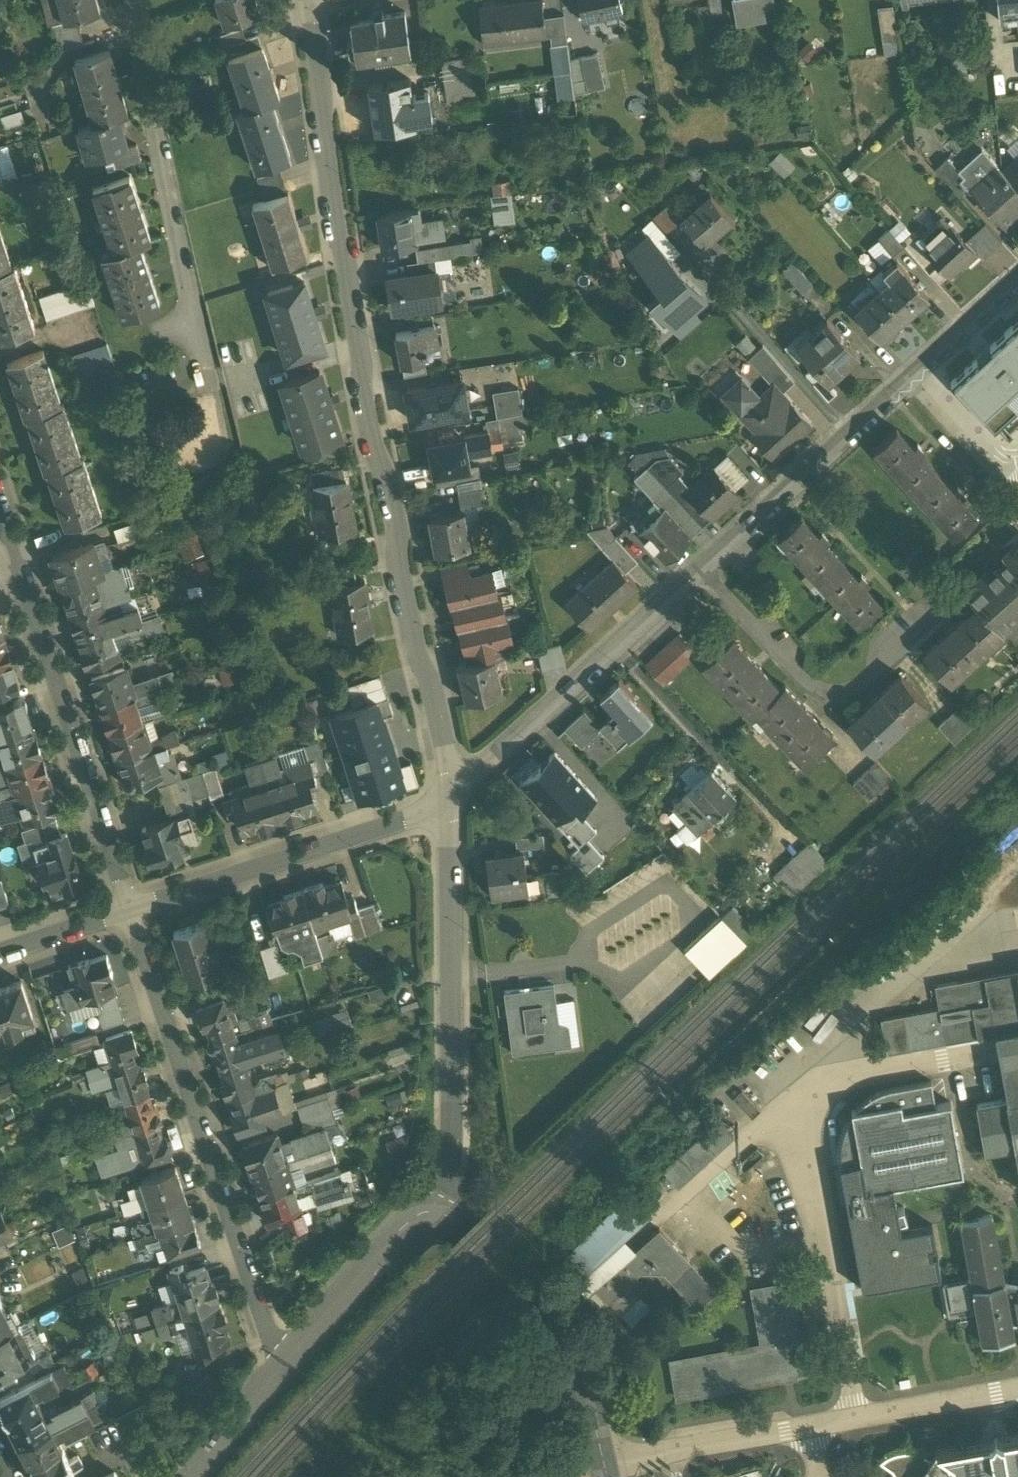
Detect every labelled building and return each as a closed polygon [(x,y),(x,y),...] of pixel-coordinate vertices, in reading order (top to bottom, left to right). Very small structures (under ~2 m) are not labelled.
[(53,24),(54,24),(64,21),(58,0),(46,0),(53,24)] [(64,21),(77,18),(100,11),(97,0),(58,0),(64,21)] [(255,0),(216,0),(224,25),(260,13),(255,0)] [(500,6),(500,4),(479,6),(484,45),(547,37),(542,0),(540,0),(540,2),(500,6)] [(620,0),(580,0),(584,21),(622,13),(620,0)] [(713,16),(726,14),(723,0),(710,0),(713,16)] [(737,15),(760,12),(758,0),(735,0),(737,15)] [(999,21),(1017,19),(1017,0),(997,0),(999,21)] [(900,53),(892,5),(877,7),(885,56),(900,53)] [(405,11),(384,14),(384,12),(375,13),(372,18),(372,19),(350,22),(352,39),(356,42),(359,60),(409,53),(411,53),(409,39),(405,11)] [(564,14),(548,17),(552,43),(568,41),(564,14)] [(64,21),(54,24),(61,48),(62,48),(63,51),(85,45),(77,18),(64,21)] [(242,27),(221,34),(224,45),(236,42),(245,38),(242,27)] [(245,38),(236,42),(240,53),(262,46),(258,34),(245,38)] [(421,38),(409,39),(411,53),(409,53),(411,66),(425,64),(421,38)] [(240,53),(228,57),(245,110),(272,101),(279,98),(262,46),(240,53)] [(110,51),(75,60),(93,123),(119,116),(128,114),(110,51)] [(598,56),(581,58),(585,81),(586,91),(603,89),(598,56)] [(468,58),(442,62),(448,102),(474,99),(468,58)] [(581,58),(569,60),(573,83),(585,81),(581,58)] [(370,85),(376,131),(416,126),(416,120),(431,117),(428,92),(412,94),(410,79),(370,85)] [(585,81),(573,83),(574,93),(586,91),(585,81)] [(291,159),(272,101),(245,110),(238,112),(256,170),(291,159)] [(93,123),(78,128),(86,158),(109,152),(127,147),(127,145),(119,116),(93,123)] [(127,147),(109,152),(115,168),(140,159),(135,142),(127,145),(127,147)] [(783,175),(793,164),(778,150),(768,161),(783,175)] [(965,175),(948,156),(935,167),(960,195),(969,187),(965,183),(966,182),(962,178),(965,175)] [(1002,172),(1017,189),(1017,157),(1002,172)] [(991,160),(966,182),(965,183),(969,187),(1006,228),(1017,217),(1017,189),(1002,172),(991,160)] [(281,170),(258,177),(262,189),(285,181),(281,170)] [(150,239),(129,176),(93,188),(114,251),(138,243),(150,239)] [(509,179),(491,180),(494,221),(512,220),(509,179)] [(285,181),(262,189),(266,200),(288,193),(285,181)] [(266,200),(254,204),(274,267),(308,256),(288,193),(266,200)] [(682,218),(681,220),(701,243),(730,219),(709,195),(682,218)] [(669,203),(653,216),(667,232),(681,220),(682,218),(669,203)] [(418,208),(378,214),(383,247),(416,242),(413,224),(421,223),(420,221),(418,208)] [(442,218),(420,221),(421,223),(413,224),(416,242),(445,238),(442,218)] [(986,225),(966,242),(975,251),(982,259),(1002,242),(986,225)] [(966,242),(952,226),(926,250),(949,275),(975,251),(966,242)] [(890,228),(878,239),(892,256),(904,245),(890,228)] [(0,230),(0,269),(12,265),(0,230)] [(705,301),(649,236),(630,252),(664,292),(652,302),(674,328),(694,310),(705,301)] [(471,241),(416,249),(417,261),(433,259),(483,252),(481,237),(470,238),(471,241)] [(114,251),(103,255),(124,317),(159,305),(138,243),(114,251)] [(417,261),(406,263),(408,276),(435,272),(433,259),(417,261)] [(895,260),(885,269),(893,278),(880,289),(903,316),(927,296),(895,260)] [(813,283),(793,261),(782,270),(802,293),(813,283)] [(0,269),(0,340),(35,328),(13,265),(12,265),(0,269)] [(408,276),(388,279),(392,309),(440,302),(435,272),(408,276)] [(87,282),(40,297),(48,320),(95,305),(87,282)] [(324,345),(304,283),(270,293),(290,356),(324,345)] [(880,289),(856,310),(880,337),(903,316),(880,289)] [(860,356),(827,319),(811,333),(816,339),(800,353),(821,377),(828,384),(860,356)] [(952,383),(995,429),(1017,408),(1017,321),(952,383)] [(435,327),(398,333),(402,365),(425,362),(423,350),(438,348),(435,327)] [(742,331),(732,339),(741,352),(752,344),(742,331)] [(107,343),(71,355),(78,379),(115,367),(107,343)] [(762,345),(748,359),(761,374),(775,361),(762,345)] [(28,416),(62,405),(44,351),(8,363),(26,416),(28,416)] [(775,361),(761,374),(772,385),(773,384),(781,393),(793,382),(775,361)] [(425,362),(402,365),(404,376),(426,373),(425,362)] [(321,370),(285,382),(305,447),(332,438),(340,436),(341,435),(321,370)] [(828,384),(821,377),(813,385),(827,401),(836,394),(828,384)] [(741,378),(723,395),(740,415),(740,414),(751,404),(750,403),(754,398),(755,393),(741,378)] [(462,382),(406,392),(412,423),(468,414),(462,382)] [(781,393),(773,384),(772,385),(751,404),(740,414),(740,415),(765,442),(760,446),(773,460),(810,426),(781,393)] [(518,389),(492,393),(497,419),(516,415),(523,414),(518,389)] [(48,472),(83,460),(64,404),(62,405),(28,416),(46,472),(48,472)] [(497,419),(485,421),(487,434),(489,434),(491,449),(521,444),(516,415),(497,419)] [(913,445),(897,428),(875,448),(915,491),(936,471),(920,453),(924,449),(917,441),(913,445)] [(453,440),(452,434),(442,436),(443,442),(430,444),(435,475),(470,469),(470,468),(466,448),(465,438),(453,440)] [(487,434),(465,438),(466,448),(475,447),(476,453),(492,451),(491,449),(489,434),(487,434)] [(340,436),(332,438),(336,452),(344,449),(340,436)] [(332,438),(305,447),(309,460),(336,452),(332,438)] [(634,453),(636,456),(646,467),(656,459),(670,457),(663,448),(634,453)] [(639,474),(646,467),(636,456),(629,463),(639,474)] [(670,457),(656,459),(646,467),(665,488),(678,476),(683,472),(670,457)] [(83,460),(48,472),(66,526),(103,514),(85,460),(83,460)] [(478,466),(470,468),(470,469),(435,475),(437,487),(456,483),(480,479),(478,466)] [(343,467),(311,472),(314,486),(345,481),(343,467)] [(665,488),(646,467),(639,474),(634,479),(654,501),(667,490),(665,488)] [(690,489),(687,492),(712,518),(727,504),(723,500),(729,494),(730,495),(735,490),(713,467),(690,489)] [(936,471),(915,491),(954,535),(976,515),(960,498),(964,493),(956,485),(952,489),(936,471)] [(678,476),(665,488),(667,490),(677,501),(687,492),(690,489),(678,476)] [(480,479),(456,483),(459,494),(482,490),(480,479)] [(314,486),(313,486),(322,536),(355,530),(346,480),(345,481),(314,486)] [(482,490),(459,494),(461,508),(485,503),(482,490)] [(677,501),(667,490),(654,501),(661,510),(663,510),(679,526),(690,516),(677,501)] [(712,518),(687,492),(677,501),(690,516),(702,528),(712,518)] [(663,510),(661,510),(654,501),(630,524),(638,532),(636,534),(665,563),(690,539),(679,526),(663,510)] [(462,513),(429,519),(436,554),(468,548),(462,513)] [(153,516),(114,529),(118,541),(157,529),(153,516)] [(838,557),(824,541),(828,538),(821,530),(817,533),(800,516),(778,536),(816,578),(838,557)] [(588,532),(603,549),(615,538),(606,528),(588,532)] [(637,563),(615,538),(603,549),(612,560),(613,560),(625,573),(637,563)] [(94,543),(52,557),(61,585),(92,575),(103,571),(94,543)] [(1017,550),(1013,544),(1003,554),(1006,557),(988,573),(985,570),(964,589),(977,604),(1001,630),(1017,615),(1017,549),(1017,550)] [(856,577),(838,557),(816,578),(858,624),(880,603),(864,585),(868,581),(860,573),(856,577)] [(612,560),(564,605),(590,630),(637,586),(625,573),(613,560),(612,560)] [(128,586),(122,565),(114,568),(116,572),(121,589),(128,586)] [(354,566),(320,573),(323,590),(331,588),(330,587),(357,582),(354,566)] [(466,567),(446,571),(448,583),(470,578),(466,567)] [(103,571),(92,575),(94,580),(116,572),(114,568),(103,571)] [(116,572),(94,580),(94,581),(96,581),(104,605),(131,596),(128,586),(121,589),(116,572)] [(448,583),(445,584),(448,595),(451,595),(452,599),(450,602),(451,607),(454,606),(496,596),(497,595),(495,588),(491,584),(488,574),(470,578),(448,583)] [(94,581),(63,592),(71,615),(104,605),(96,581),(94,581)] [(357,582),(330,587),(331,588),(339,636),(373,630),(364,581),(357,582)] [(496,596),(454,606),(457,618),(459,618),(460,623),(458,626),(458,629),(460,628),(503,620),(507,619),(504,611),(498,607),(496,596)] [(977,604),(924,653),(951,682),(1004,634),(1001,630),(977,604)] [(104,605),(71,615),(79,640),(112,630),(108,619),(104,605)] [(138,605),(121,610),(122,615),(108,619),(112,630),(139,621),(142,620),(138,605)] [(503,620),(460,628),(463,640),(466,639),(466,645),(464,649),(466,652),(501,645),(513,642),(510,633),(505,630),(503,620)] [(139,621),(112,630),(115,639),(142,630),(139,621)] [(112,630),(79,640),(87,665),(119,654),(115,639),(112,630)] [(696,652),(680,635),(663,651),(680,668),(696,652)] [(779,689),(731,637),(703,662),(752,715),(756,711),(779,689)] [(0,639),(0,667),(12,663),(4,638),(0,639)] [(501,645),(467,653),(471,664),(495,659),(503,657),(501,645)] [(680,668),(663,651),(646,667),(662,685),(680,668)] [(471,664),(458,667),(466,701),(503,693),(495,659),(471,664)] [(0,667),(0,693),(19,687),(12,663),(0,667)] [(132,687),(126,667),(92,678),(101,706),(135,695),(132,687)] [(172,672),(159,676),(159,677),(163,686),(176,681),(172,672)] [(900,674),(847,723),(875,753),(927,704),(900,674)] [(381,675),(347,687),(350,698),(362,694),(365,705),(388,698),(381,675)] [(159,677),(141,683),(142,684),(132,687),(135,695),(140,693),(151,690),(163,686),(159,677)] [(652,717),(617,680),(599,697),(612,711),(597,726),(596,727),(599,730),(617,749),(652,717)] [(833,736),(785,685),(779,689),(756,711),(804,763),(833,736)] [(151,690),(140,693),(143,703),(154,700),(151,690)] [(143,703),(140,693),(135,695),(143,722),(149,720),(143,703)] [(135,695),(101,706),(110,733),(143,722),(135,695)] [(388,698),(378,702),(383,718),(384,718),(393,714),(388,698)] [(33,728),(27,710),(27,708),(25,702),(20,700),(14,702),(14,703),(0,707),(0,738),(33,728)] [(365,705),(336,715),(341,730),(338,731),(354,783),(358,782),(362,797),(374,793),(393,787),(404,783),(400,770),(401,770),(400,767),(384,718),(383,718),(378,702),(365,705)] [(957,708),(938,726),(955,744),(974,726),(957,708)] [(597,726),(583,711),(563,730),(580,748),(599,730),(596,727),(597,726)] [(336,715),(328,718),(333,733),(338,731),(341,730),(336,715)] [(143,722),(110,733),(116,752),(115,753),(117,760),(118,760),(152,749),(150,743),(143,722)] [(0,738),(0,743),(1,748),(7,766),(41,755),(35,736),(36,735),(34,728),(33,728),(0,738)] [(180,740),(177,731),(163,735),(164,739),(150,743),(152,749),(180,740)] [(180,740),(152,749),(154,755),(168,751),(169,754),(183,749),(180,740)] [(320,743),(304,747),(306,753),(322,749),(320,743)] [(152,749),(118,760),(124,778),(124,780),(126,786),(131,788),(136,786),(137,785),(161,777),(154,755),(152,749)] [(322,749),(306,753),(309,761),(310,760),(314,772),(315,776),(330,771),(322,749)] [(596,800),(554,752),(520,782),(557,823),(576,806),(582,812),(596,800)] [(41,755),(7,766),(16,793),(50,782),(41,755)] [(273,755),(260,759),(269,786),(279,783),(275,769),(278,768),(273,755)] [(260,759),(247,763),(252,777),(255,776),(259,789),(269,786),(260,759)] [(309,761),(284,768),(288,780),(314,772),(310,760),(309,761)] [(877,761),(853,783),(868,800),(893,778),(877,761)] [(411,763),(400,767),(401,770),(407,790),(418,786),(411,763)] [(0,769),(0,798),(16,793),(7,766),(0,769)] [(215,767),(202,771),(209,793),(211,798),(224,794),(215,767)] [(693,767),(681,777),(693,789),(708,776),(705,773),(701,776),(693,767)] [(202,771),(158,785),(169,819),(176,817),(189,813),(189,814),(195,812),(191,798),(209,793),(202,771)] [(279,783),(269,786),(280,822),(300,815),(299,812),(316,806),(310,787),(318,785),(315,776),(314,772),(288,780),(279,783)] [(693,789),(689,793),(713,820),(736,799),(712,772),(708,776),(693,789)] [(50,782),(16,793),(23,813),(25,822),(60,810),(51,782),(50,783),(50,782)] [(358,782),(354,783),(350,784),(355,799),(362,797),(358,782)] [(249,784),(229,790),(231,798),(251,792),(249,784)] [(231,798),(225,800),(229,813),(237,810),(243,830),(260,824),(261,828),(280,822),(269,786),(259,789),(251,792),(231,798)] [(374,793),(368,795),(372,807),(397,799),(393,787),(390,788),(392,796),(377,801),(374,793)] [(390,788),(374,793),(377,801),(392,796),(390,788)] [(0,798),(0,821),(23,813),(16,793),(0,798)] [(713,820),(689,793),(675,806),(699,833),(713,820)] [(576,806),(557,823),(579,847),(597,831),(581,813),(582,812),(576,806)] [(189,813),(176,817),(180,831),(194,827),(189,814),(189,813)] [(169,819),(142,829),(147,844),(145,845),(151,863),(169,857),(169,859),(180,855),(180,854),(187,851),(180,831),(176,817),(169,819)] [(56,819),(22,830),(26,842),(34,839),(35,843),(49,839),(62,835),(56,819)] [(62,835),(49,839),(50,842),(52,841),(56,855),(72,850),(67,833),(62,835)] [(542,836),(514,841),(516,851),(543,847),(542,836)] [(26,842),(17,844),(25,867),(39,863),(38,861),(34,847),(36,846),(35,843),(34,839),(26,842)] [(586,872),(604,857),(588,839),(570,854),(586,872)] [(36,846),(34,847),(38,861),(56,855),(52,841),(50,842),(36,846)] [(810,842),(793,858),(812,879),(830,863),(810,842)] [(56,855),(38,861),(39,863),(45,880),(48,879),(53,895),(84,886),(72,850),(56,855)] [(523,852),(486,858),(492,896),(528,891),(529,891),(527,877),(523,852)] [(560,873),(527,877),(529,891),(528,891),(530,901),(563,897),(560,873)] [(0,879),(0,908),(10,905),(1,879),(0,879)] [(341,881),(324,887),(323,883),(303,890),(315,925),(349,914),(359,910),(358,908),(355,898),(347,901),(341,881)] [(303,890),(284,896),(285,900),(268,905),(274,924),(266,927),(270,939),(280,936),(315,925),(303,890)] [(372,904),(358,908),(359,910),(366,934),(381,929),(372,904)] [(359,910),(349,914),(356,937),(366,934),(359,910)] [(746,943),(723,917),(686,951),(709,978),(746,943)] [(204,922),(174,932),(190,982),(215,974),(225,971),(214,937),(210,939),(204,922)] [(324,922),(315,925),(324,953),(337,948),(332,934),(329,935),(324,922)] [(315,925),(280,936),(281,942),(288,945),(293,944),(301,948),(304,959),(324,953),(315,925)] [(276,943),(261,948),(269,976),(285,971),(276,943)] [(107,955),(90,960),(89,959),(69,966),(74,983),(75,984),(77,984),(78,986),(64,990),(69,1004),(94,997),(115,990),(116,990),(111,974),(113,973),(107,955)] [(225,971),(215,974),(218,982),(227,979),(225,971)] [(903,1015),(910,1050),(996,1034),(1017,1030),(1017,971),(934,987),(938,1009),(903,1015)] [(0,988),(0,1000),(3,999),(11,1025),(5,1027),(7,1034),(24,1028),(22,1022),(33,1019),(21,981),(0,988)] [(390,983),(367,990),(371,1001),(394,995),(390,983)] [(554,988),(506,994),(514,1054),(562,1048),(556,1000),(554,988)] [(115,990),(94,997),(103,1027),(124,1020),(115,990)] [(575,997),(556,1000),(562,1048),(582,1045),(575,997)] [(5,1027),(11,1025),(3,999),(0,1000),(0,1028),(5,1027)] [(224,1000),(199,1009),(205,1027),(208,1026),(212,1038),(209,1039),(209,1040),(234,1031),(227,1008),(224,1000)] [(252,1016),(238,1020),(234,1006),(227,1008),(234,1031),(234,1032),(235,1032),(255,1026),(255,1025),(252,1016)] [(267,1009),(251,1015),(252,1016),(255,1025),(270,1020),(267,1009)] [(805,1051),(829,1030),(814,1013),(790,1034),(805,1051)] [(903,1015),(881,1020),(887,1054),(910,1050),(903,1015)] [(131,1030),(106,1039),(113,1061),(116,1070),(138,1063),(134,1050),(137,1049),(131,1030)] [(239,1043),(238,1043),(244,1061),(244,1062),(285,1049),(279,1030),(239,1043)] [(1017,1056),(1017,1030),(996,1034),(1000,1059),(1017,1056)] [(210,1048),(212,1049),(215,1057),(218,1056),(222,1069),(244,1061),(238,1043),(239,1043),(235,1032),(234,1032),(234,1031),(209,1040),(208,1040),(208,1042),(208,1044),(209,1046),(210,1048)] [(97,1034),(63,1045),(67,1056),(101,1046),(97,1034)] [(384,1049),(388,1063),(409,1056),(405,1042),(384,1049)] [(1000,1059),(1008,1100),(1017,1098),(1017,1056),(1000,1059)] [(113,1061),(103,1064),(86,1069),(89,1079),(116,1070),(113,1061)] [(244,1061),(222,1069),(226,1082),(223,1083),(229,1100),(232,1100),(254,1092),(252,1086),(244,1062),(244,1061)] [(138,1063),(116,1070),(118,1077),(124,1095),(126,1100),(148,1093),(144,1080),(147,1079),(141,1062),(138,1063)] [(89,1079),(86,1069),(79,1072),(81,1081),(89,1079)] [(116,1070),(89,1079),(92,1088),(93,1090),(116,1082),(115,1078),(118,1077),(116,1070)] [(281,1073),(272,1076),(274,1086),(284,1082),(281,1073)] [(272,1076),(260,1080),(261,1083),(252,1086),(254,1092),(274,1086),(272,1076)] [(89,1079),(81,1081),(84,1091),(92,1088),(89,1079)] [(875,1094),(869,1098),(864,1101),(859,1106),(855,1110),(851,1111),(852,1115),(860,1161),(866,1191),(893,1186),(964,1174),(950,1103),(935,1106),(931,1082),(889,1089),(882,1091),(875,1094)] [(274,1086),(254,1092),(262,1118),(283,1112),(274,1086)] [(742,1090),(733,1098),(752,1118),(761,1110),(742,1090)] [(254,1092),(232,1100),(236,1113),(233,1114),(239,1132),(264,1123),(262,1118),(254,1092)] [(148,1093),(126,1100),(133,1122),(136,1131),(161,1123),(162,1123),(163,1120),(161,1116),(159,1114),(158,1114),(155,1105),(152,1106),(148,1093)] [(327,1098),(297,1107),(301,1119),(331,1109),(327,1098)] [(976,1106),(985,1153),(1015,1148),(1017,1165),(1017,1098),(1008,1100),(976,1106)] [(720,1106),(711,1115),(717,1123),(719,1121),(727,1130),(735,1123),(720,1106)] [(331,1109),(301,1119),(306,1134),(326,1127),(326,1128),(336,1124),(332,1109),(331,1109)] [(840,1153),(842,1165),(860,1161),(852,1115),(846,1126),(842,1139),(840,1153)] [(717,1123),(679,1157),(694,1173),(733,1137),(727,1130),(719,1121),(717,1123)] [(133,1122),(112,1129),(115,1138),(136,1131),(133,1122)] [(161,1123),(136,1131),(139,1140),(145,1158),(146,1162),(171,1154),(165,1136),(162,1137),(158,1125),(161,1124),(161,1123)] [(306,1134),(280,1142),(285,1160),(331,1145),(326,1128),(326,1127),(306,1134)] [(112,1129),(104,1131),(107,1140),(107,1141),(115,1138),(112,1129)] [(136,1131),(115,1138),(118,1147),(135,1142),(135,1141),(139,1140),(136,1131)] [(277,1134),(248,1144),(248,1143),(242,1145),(249,1164),(251,1170),(252,1171),(285,1160),(280,1142),(277,1134)] [(115,1138),(107,1141),(110,1149),(118,1147),(115,1138)] [(135,1142),(118,1147),(110,1149),(107,1141),(107,1140),(103,1141),(107,1152),(98,1155),(103,1172),(145,1158),(139,1140),(135,1141),(135,1142)] [(331,1145),(285,1160),(289,1170),(300,1166),(302,1171),(336,1160),(331,1145)] [(679,1157),(663,1170),(678,1187),(694,1173),(679,1157)] [(285,1160),(252,1171),(260,1197),(294,1186),(294,1185),(289,1170),(285,1160)] [(893,1186),(866,1191),(860,1161),(842,1165),(840,1166),(846,1202),(852,1234),(859,1233),(896,1223),(900,1222),(908,1220),(904,1208),(898,1209),(893,1186)] [(846,1202),(840,1166),(834,1167),(841,1203),(846,1202)] [(176,1167),(142,1178),(143,1183),(150,1205),(184,1193),(176,1167)] [(341,1170),(294,1185),(294,1186),(301,1206),(355,1191),(352,1178),(344,1181),(341,1170)] [(143,1183),(129,1187),(132,1199),(124,1202),(127,1212),(150,1205),(143,1183)] [(294,1186),(260,1197),(268,1222),(284,1217),(302,1211),(301,1206),(294,1186)] [(635,1188),(558,1265),(576,1283),(626,1238),(657,1210),(635,1188)] [(184,1193),(150,1205),(156,1224),(158,1230),(192,1219),(184,1193)] [(122,1197),(113,1200),(118,1215),(127,1212),(124,1202),(122,1197)] [(302,1211),(284,1217),(289,1231),(307,1225),(302,1211)] [(942,1284),(947,1316),(977,1311),(981,1339),(1013,1334),(1012,1325),(1005,1284),(993,1216),(961,1222),(971,1279),(942,1284)] [(192,1219),(158,1230),(160,1236),(167,1255),(201,1244),(192,1219)] [(142,1225),(132,1228),(135,1238),(158,1230),(156,1224),(143,1228),(142,1225)] [(0,1228),(0,1243),(13,1237),(7,1225),(0,1228)] [(861,1241),(854,1243),(862,1290),(941,1277),(942,1277),(938,1254),(933,1255),(931,1248),(936,1247),(932,1226),(902,1231),(898,1232),(861,1241)] [(158,1230),(135,1238),(138,1247),(148,1244),(147,1240),(160,1236),(158,1230)] [(637,1251),(596,1288),(597,1289),(608,1302),(626,1285),(640,1272),(666,1273),(698,1309),(717,1292),(660,1230),(637,1251)] [(859,1233),(852,1234),(854,1243),(861,1241),(859,1233)] [(626,1238),(576,1283),(589,1296),(597,1289),(596,1288),(637,1251),(626,1238)] [(204,1267),(186,1274),(183,1266),(170,1270),(181,1304),(185,1314),(220,1303),(213,1283),(210,1284),(204,1267)] [(762,1345),(672,1361),(678,1398),(785,1379),(785,1375),(811,1371),(796,1282),(752,1289),(762,1345)] [(1012,1282),(1005,1284),(1012,1325),(1017,1324),(1017,1286),(1012,1282)] [(626,1285),(609,1300),(613,1304),(629,1288),(626,1285)] [(629,1288),(613,1304),(621,1314),(622,1313),(638,1298),(629,1288)] [(638,1298),(622,1313),(633,1326),(651,1309),(640,1297),(638,1298)] [(14,1327),(0,1299),(0,1333),(14,1327)] [(63,1302),(28,1319),(34,1331),(46,1325),(45,1321),(67,1310),(63,1302)] [(220,1303),(185,1314),(188,1325),(199,1359),(212,1354),(209,1347),(228,1341),(223,1324),(226,1322),(220,1303)] [(167,1306),(153,1310),(157,1323),(185,1314),(181,1304),(168,1309),(167,1306)] [(185,1314),(157,1323),(162,1336),(176,1332),(175,1329),(188,1325),(185,1314)] [(0,1333),(0,1372),(2,1371),(5,1377),(17,1371),(14,1365),(34,1354),(19,1324),(14,1327),(0,1333)] [(53,1371),(30,1382),(35,1392),(43,1389),(44,1392),(60,1385),(53,1371)] [(0,1398),(0,1406),(8,1422),(41,1405),(35,1392),(30,1382),(0,1398)] [(93,1389),(81,1395),(88,1408),(100,1402),(93,1389)] [(81,1395),(53,1409),(55,1413),(48,1417),(52,1426),(88,1408),(81,1395)] [(100,1402),(88,1408),(95,1420),(107,1414),(100,1402)] [(41,1405),(8,1422),(19,1443),(52,1426),(48,1417),(41,1405)] [(88,1408),(52,1426),(57,1435),(64,1431),(66,1435),(95,1420),(88,1408)] [(52,1426),(19,1443),(30,1464),(63,1447),(57,1435),(52,1426)] [(999,1437),(995,1433),(991,1438),(936,1448),(930,1457),(916,1476),(1017,1476),(1017,1433),(999,1437)] [(30,1464),(36,1476),(60,1476),(71,1471),(83,1465),(78,1455),(69,1459),(63,1447),(30,1464)] [(880,1460),(892,1469),(897,1476),(916,1476),(930,1457),(917,1451),(903,1450),(890,1453),(880,1460)]
